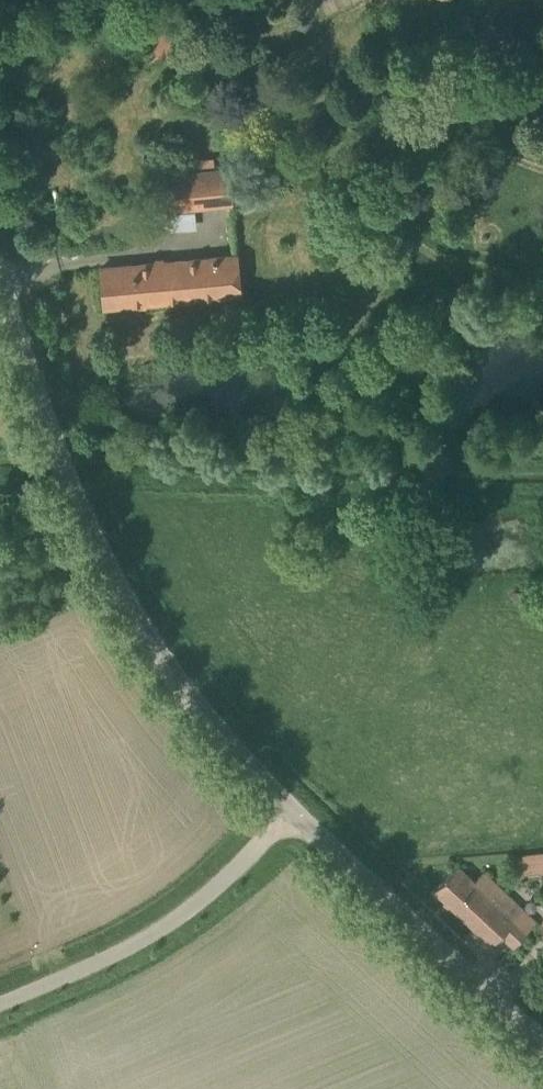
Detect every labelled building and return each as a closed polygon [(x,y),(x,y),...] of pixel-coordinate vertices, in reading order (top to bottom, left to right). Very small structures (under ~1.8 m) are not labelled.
[(227,166),(214,167),(178,171),(163,173),(167,208),(231,201),(227,166)] [(195,214),(175,215),(176,228),(196,227),(195,214)] [(105,306),(241,293),(238,255),(102,268),(105,306)] [(542,870),(542,852),(517,855),(519,873),(542,870)] [(474,882),(457,866),(435,889),(491,943),(500,933),(513,945),(528,929),(534,921),(482,873),(474,882)]
